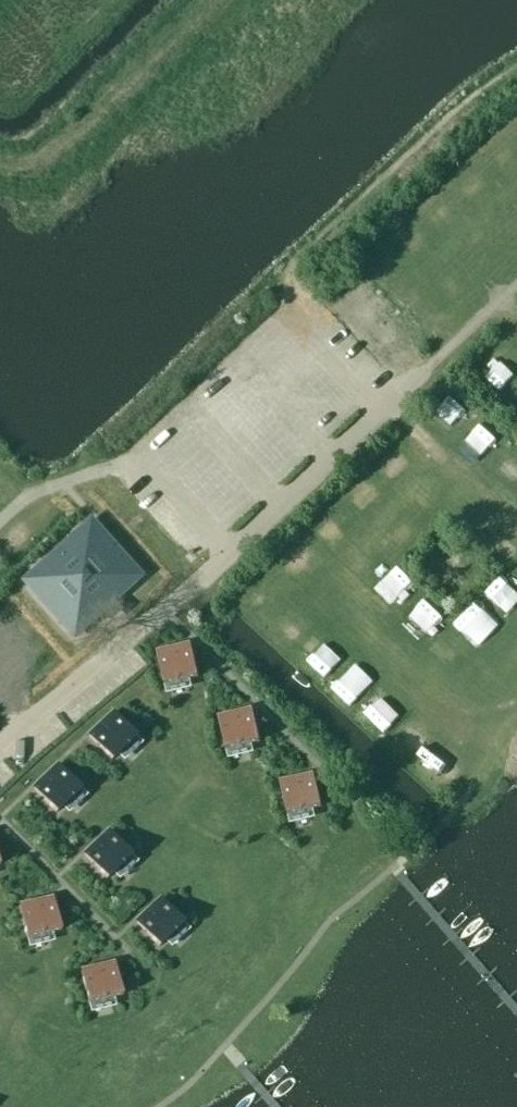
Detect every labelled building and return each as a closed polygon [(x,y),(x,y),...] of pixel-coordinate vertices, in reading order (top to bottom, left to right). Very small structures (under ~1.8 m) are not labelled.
[(30,599),(21,607),(56,645),(64,637),(77,638),(78,639),(115,603),(114,602),(115,590),(123,583),(88,545),(79,553),(70,553),(64,546),(24,583),(30,590),(30,599)] [(285,562),(270,571),(277,581),(291,572),(285,562)] [(516,614),(516,596),(498,610),(507,622),(516,614)] [(156,650),(164,684),(198,675),(190,642),(156,650)] [(304,666),(326,678),(333,665),(311,652),(304,666)] [(344,679),(336,689),(356,703),(363,692),(344,679)] [(218,714),(226,749),(260,741),(252,706),(218,714)] [(87,733),(111,759),(136,735),(112,709),(87,733)] [(32,786),(56,811),(81,788),(57,762),(32,786)] [(280,780),(288,814),(322,807),(314,772),(280,780)] [(82,852),(107,878),(132,854),(107,828),(82,852)] [(18,903),(27,937),(61,928),(52,895),(18,903)] [(135,917),(159,945),(184,923),(160,895),(135,917)] [(114,960),(80,968),(88,1002),(122,994),(114,960)]
